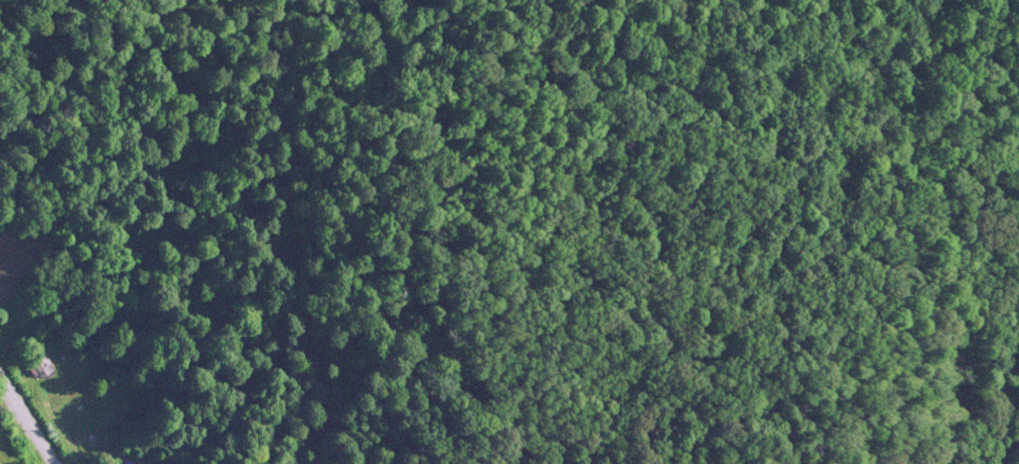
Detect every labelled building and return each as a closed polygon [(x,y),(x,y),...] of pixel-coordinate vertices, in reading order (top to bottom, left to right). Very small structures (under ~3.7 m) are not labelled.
[(36,379),(54,371),(43,347),(25,355),(36,379)]
